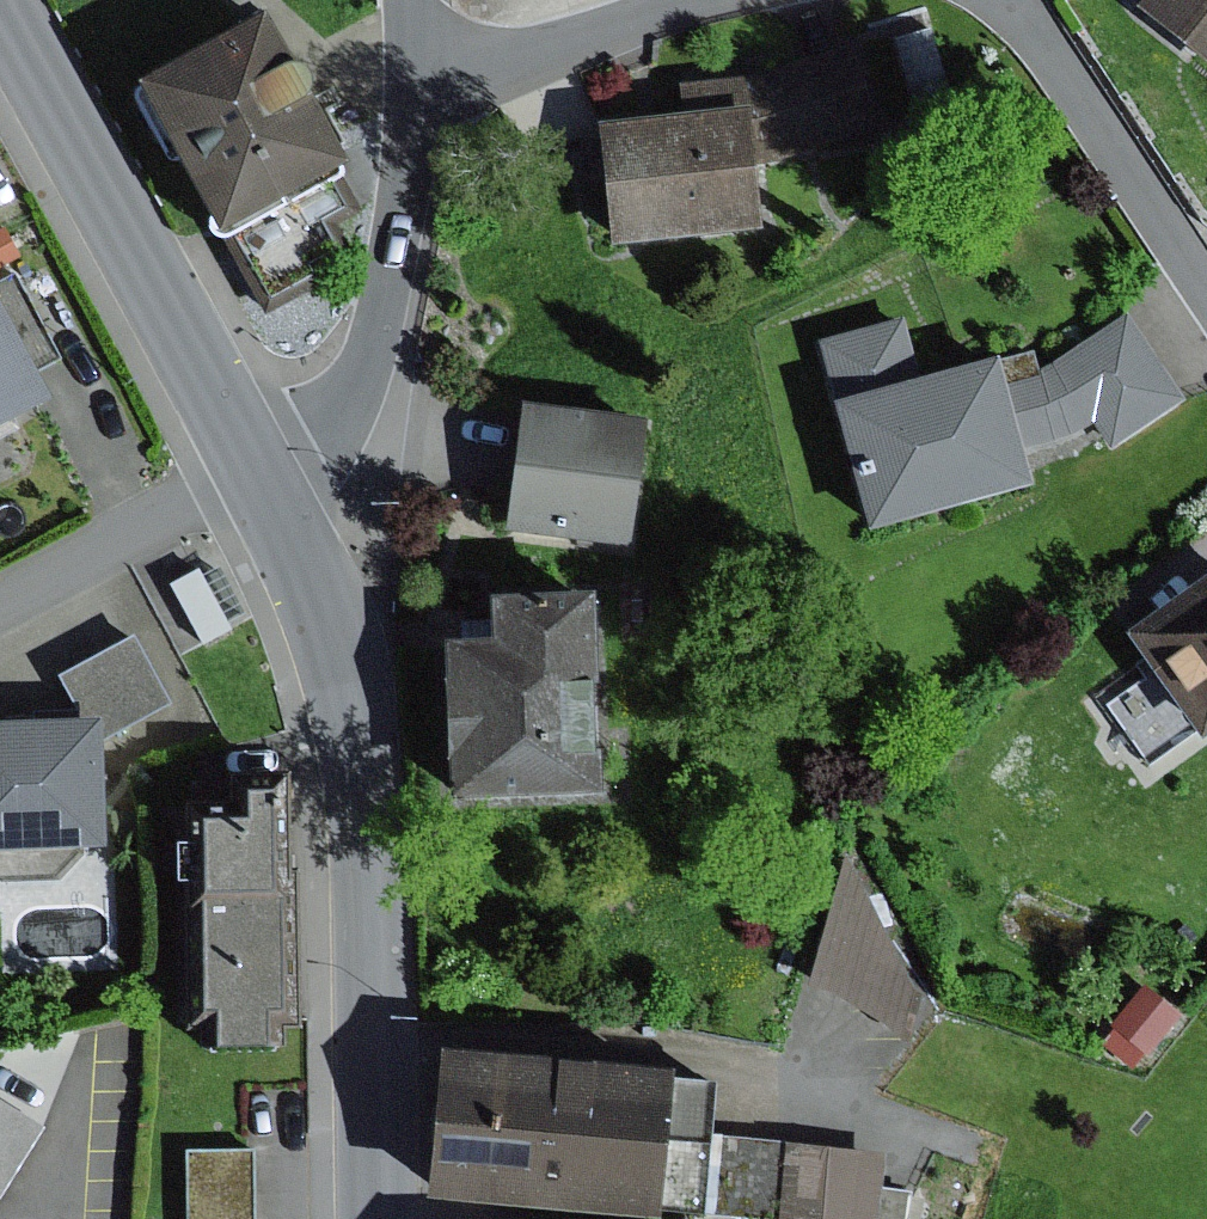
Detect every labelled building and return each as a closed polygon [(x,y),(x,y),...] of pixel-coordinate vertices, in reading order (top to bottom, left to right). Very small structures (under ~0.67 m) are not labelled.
[(1129,12),(1206,74),(1206,0),(1139,0),(1129,12)] [(256,24),(129,92),(212,246),(339,177),(300,105),(300,95),(293,79),(284,75),(256,24)] [(929,30),(891,40),(909,110),(947,101),(929,30)] [(747,111),(598,131),(609,250),(756,234),(750,168),(877,132),(853,49),(743,82),(747,111)] [(0,233),(0,266),(15,259),(4,232),(0,233)] [(0,280),(0,329),(27,379),(58,363),(11,274),(0,280)] [(1094,423),(1111,449),(1178,406),(1123,322),(1056,366),(1094,423)] [(899,323),(813,348),(867,537),(1031,490),(1020,450),(1002,387),(995,365),(917,387),(899,323)] [(41,406),(27,379),(0,329),(0,428),(41,406)] [(1094,423),(1056,366),(1036,377),(1002,387),(1020,450),(1075,433),(1094,423)] [(642,428),(516,412),(500,535),(627,551),(642,428)] [(196,573),(169,588),(200,645),(227,630),(196,573)] [(1119,641),(1146,678),(1187,738),(1194,748),(1206,739),(1206,579),(1119,641)] [(490,649),(439,650),(441,809),(594,808),(592,602),(489,603),(490,649)] [(133,639),(69,675),(105,740),(170,704),(133,639)] [(1187,738),(1146,678),(1107,704),(1147,764),(1187,738)] [(0,732),(0,856),(100,853),(96,730),(0,732)] [(233,832),(188,834),(193,1020),(206,1020),(207,1058),(257,1057),(256,1015),(273,1015),(267,801),(232,802),(233,832)] [(918,996),(848,855),(802,989),(901,1045),(918,996)] [(1141,989),(1109,1029),(1145,1057),(1176,1018),(1141,989)] [(432,1064),(418,1206),(552,1218),(651,1218),(651,1216),(682,1218),(702,1218),(710,1144),(715,1091),(432,1064)] [(0,1106),(0,1201),(43,1132),(0,1106)] [(825,1157),(710,1144),(702,1218),(818,1218),(825,1157)] [(184,1156),(185,1218),(248,1218),(247,1155),(184,1156)] [(825,1157),(818,1218),(903,1218),(907,1193),(877,1189),(880,1164),(825,1157)]
